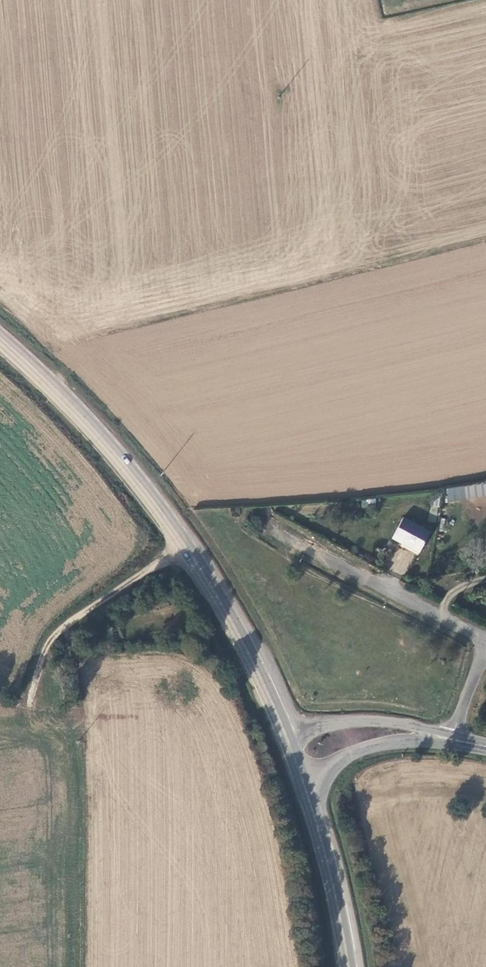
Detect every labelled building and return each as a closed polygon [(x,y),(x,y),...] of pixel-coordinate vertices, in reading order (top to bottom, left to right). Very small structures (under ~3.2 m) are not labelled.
[(445,486),(447,502),(485,497),(485,481),(445,486)] [(417,549),(428,530),(402,514),(390,534),(417,549)]
